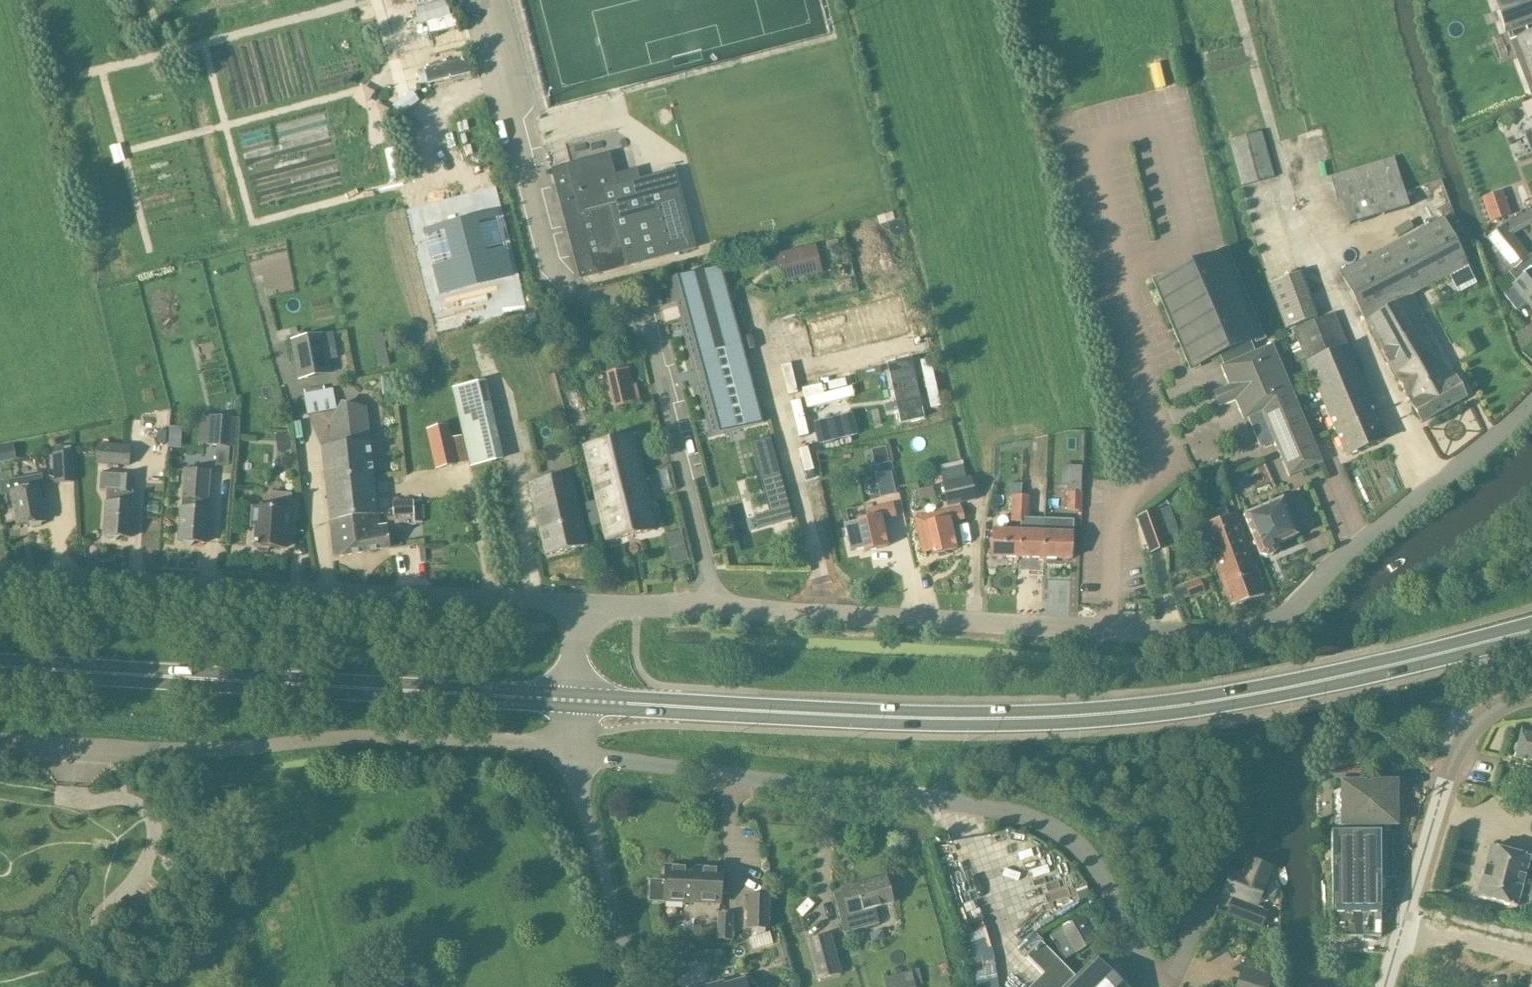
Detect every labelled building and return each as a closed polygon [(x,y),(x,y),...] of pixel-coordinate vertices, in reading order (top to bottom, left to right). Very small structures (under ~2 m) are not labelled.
[(1511,33),(1531,26),(1531,0),(1490,0),(1503,36),(1511,33)] [(1531,26),(1511,33),(1514,40),(1511,41),(1531,96),(1531,27),(1531,26)] [(467,57),(423,68),(427,83),(471,72),(467,57)] [(1229,141),(1242,187),(1275,177),(1262,132),(1229,141)] [(565,166),(553,169),(551,170),(554,181),(580,279),(582,278),(632,265),(694,249),(673,171),(638,181),(626,184),(616,186),(613,176),(608,155),(565,166)] [(1395,158),(1334,175),(1349,225),(1409,208),(1395,158)] [(1511,216),(1502,192),(1482,199),(1490,223),(1511,216)] [(501,197),(435,214),(458,303),(524,285),(501,197)] [(1365,320),(1411,296),(1468,266),(1443,217),(1339,272),(1365,320)] [(1516,283),(1513,286),(1514,288),(1504,296),(1516,311),(1526,303),(1531,310),(1531,255),(1529,257),(1504,226),(1488,239),(1512,270),(1508,274),(1516,283)] [(776,255),(782,280),(818,271),(812,246),(776,255)] [(1322,462),(1295,400),(1272,344),(1254,352),(1249,341),(1259,337),(1223,253),(1201,263),(1200,260),(1177,270),(1179,272),(1156,282),(1192,365),(1218,354),(1223,365),(1220,366),(1228,385),(1212,392),(1219,407),(1234,400),(1243,421),(1248,419),(1258,445),(1272,439),(1288,477),(1322,462)] [(663,281),(689,373),(707,438),(763,422),(719,266),(663,281)] [(1267,285),(1285,330),(1318,318),(1300,272),(1267,285)] [(902,335),(891,293),(796,318),(807,359),(902,335)] [(1466,398),(1411,296),(1365,320),(1420,423),(1466,398)] [(1386,439),(1369,399),(1333,313),(1293,330),(1345,456),(1386,439)] [(373,335),(380,367),(390,365),(383,333),(373,335)] [(291,341),(299,380),(329,374),(322,335),(291,341)] [(896,403),(886,406),(888,413),(898,411),(900,423),(924,418),(911,359),(887,364),(896,403)] [(628,368),(604,373),(613,408),(640,403),(636,385),(632,386),(628,368)] [(392,396),(391,378),(381,379),(382,396),(392,396)] [(485,380),(477,382),(495,461),(496,462),(503,460),(485,380)] [(452,388),(470,466),(495,461),(477,382),(452,388)] [(330,388),(303,393),(307,413),(334,407),(330,388)] [(320,448),(324,483),(373,477),(365,408),(364,408),(340,402),(329,424),(332,446),(320,448)] [(230,449),(233,449),(236,418),(210,416),(207,446),(217,447),(230,449)] [(426,430),(435,470),(457,465),(448,425),(426,430)] [(158,431),(157,443),(166,444),(167,431),(158,431)] [(290,433),(276,435),(278,453),(293,451),(290,433)] [(654,531),(640,471),(632,435),(582,447),(605,542),(654,531)] [(750,442),(760,481),(780,476),(770,437),(750,442)] [(0,446),(0,461),(15,458),(12,444),(0,446)] [(96,464),(130,467),(131,448),(98,445),(96,464)] [(73,482),(71,454),(54,455),(56,483),(73,482)] [(191,509),(180,508),(177,542),(183,542),(184,546),(191,547),(193,543),(205,544),(208,511),(207,510),(210,472),(184,470),(181,499),(192,499),(191,509)] [(106,503),(105,503),(103,536),(108,537),(110,541),(116,541),(118,538),(131,538),(133,505),(133,493),(132,492),(133,476),(119,475),(119,473),(103,472),(102,474),(101,474),(99,491),(107,492),(106,503)] [(894,493),(889,472),(874,475),(879,497),(887,495),(894,493)] [(571,474),(550,478),(528,483),(544,556),(587,547),(571,474)] [(788,507),(780,476),(760,481),(769,513),(788,507)] [(941,482),(941,483),(947,507),(976,500),(970,476),(941,482)] [(41,525),(42,522),(44,522),(40,500),(44,499),(40,477),(8,482),(10,492),(7,492),(10,509),(14,508),(17,526),(29,524),(31,526),(41,525)] [(377,515),(373,477),(324,483),(329,519),(377,515)] [(932,486),(918,489),(920,502),(935,499),(932,486)] [(270,493),(269,509),(252,508),(251,528),(254,529),(253,547),(256,547),(258,552),(266,553),(269,548),(284,550),(285,537),(289,538),(291,511),(289,511),(291,495),(270,493)] [(1012,509),(1030,509),(1031,497),(1012,496),(1012,509)] [(1296,536),(1281,500),(1243,517),(1259,555),(1266,558),(1273,555),(1276,548),(1275,545),(1296,536)] [(412,502),(393,503),(393,516),(413,514),(413,502),(412,502)] [(421,502),(413,502),(413,514),(414,523),(422,523),(421,502)] [(857,522),(844,525),(843,525),(849,551),(863,548),(864,552),(887,547),(881,521),(896,517),(893,505),(868,511),(869,518),(857,521),(857,522)] [(1073,525),(1073,506),(1060,506),(1060,525),(1073,525)] [(769,513),(753,517),(757,529),(792,519),(788,507),(769,513)] [(922,553),(932,551),(932,554),(956,549),(950,524),(965,521),(962,508),(914,519),(922,553)] [(1030,523),(1030,509),(1012,509),(1011,523),(1030,523)] [(1201,528),(1218,573),(1230,606),(1264,594),(1234,515),(1227,518),(1224,509),(1206,515),(1209,525),(1201,528)] [(1137,518),(1146,545),(1149,554),(1168,547),(1165,539),(1156,511),(1137,518)] [(377,515),(329,519),(333,556),(388,550),(386,531),(380,532),(377,515)] [(680,531),(666,534),(672,563),(687,560),(680,531)] [(1019,557),(1019,532),(992,531),(991,556),(1019,557)] [(1043,558),(1044,533),(1019,532),(1019,557),(1043,558)] [(1071,534),(1044,533),(1043,558),(1071,559),(1071,534)] [(1175,534),(1166,537),(1170,549),(1180,546),(1175,534)] [(1183,585),(1184,586),(1188,598),(1204,592),(1200,579),(1183,585)] [(1513,758),(1531,763),(1531,733),(1521,730),(1517,745),(1513,758)] [(1521,772),(1505,767),(1501,783),(1517,787),(1521,772)] [(1330,831),(1331,937),(1379,937),(1379,938),(1380,938),(1380,877),(1396,877),(1396,832),(1378,832),(1378,824),(1394,824),(1394,786),(1330,787),(1331,814),(1330,814),(1330,829),(1339,829),(1339,831),(1330,831)] [(1529,858),(1490,848),(1477,897),(1516,907),(1519,893),(1529,896),(1528,901),(1531,902),(1531,881),(1524,879),(1529,858)] [(1267,884),(1272,868),(1248,859),(1242,874),(1231,870),(1222,893),(1233,897),(1226,914),(1256,926),(1261,911),(1262,909),(1257,907),(1260,898),(1273,902),(1278,888),(1267,884)] [(647,901),(663,901),(720,904),(722,869),(664,866),(664,878),(648,878),(647,901)] [(840,890),(841,893),(834,895),(842,927),(863,922),(865,928),(878,924),(874,908),(892,903),(885,878),(840,890)] [(1024,890),(1001,893),(1004,924),(1027,922),(1024,890)] [(748,896),(747,928),(767,928),(768,896),(748,896)] [(719,914),(718,939),(732,940),(734,915),(719,914)] [(1048,936),(1050,938),(1063,961),(1097,942),(1083,917),(1048,936)] [(243,919),(234,922),(237,932),(246,930),(243,919)] [(960,927),(966,945),(970,964),(973,984),(974,986),(999,986),(998,981),(994,960),(983,920),(960,927)] [(805,941),(817,981),(843,973),(831,933),(805,941)] [(1094,959),(1080,973),(1075,978),(1041,943),(1026,957),(1043,974),(1056,986),(1123,986),(1094,959)] [(1248,969),(1242,986),(1267,986),(1271,976),(1248,969)] [(883,980),(885,986),(916,986),(912,972),(883,980)] [(1043,974),(1031,986),(1056,986),(1043,974)]
